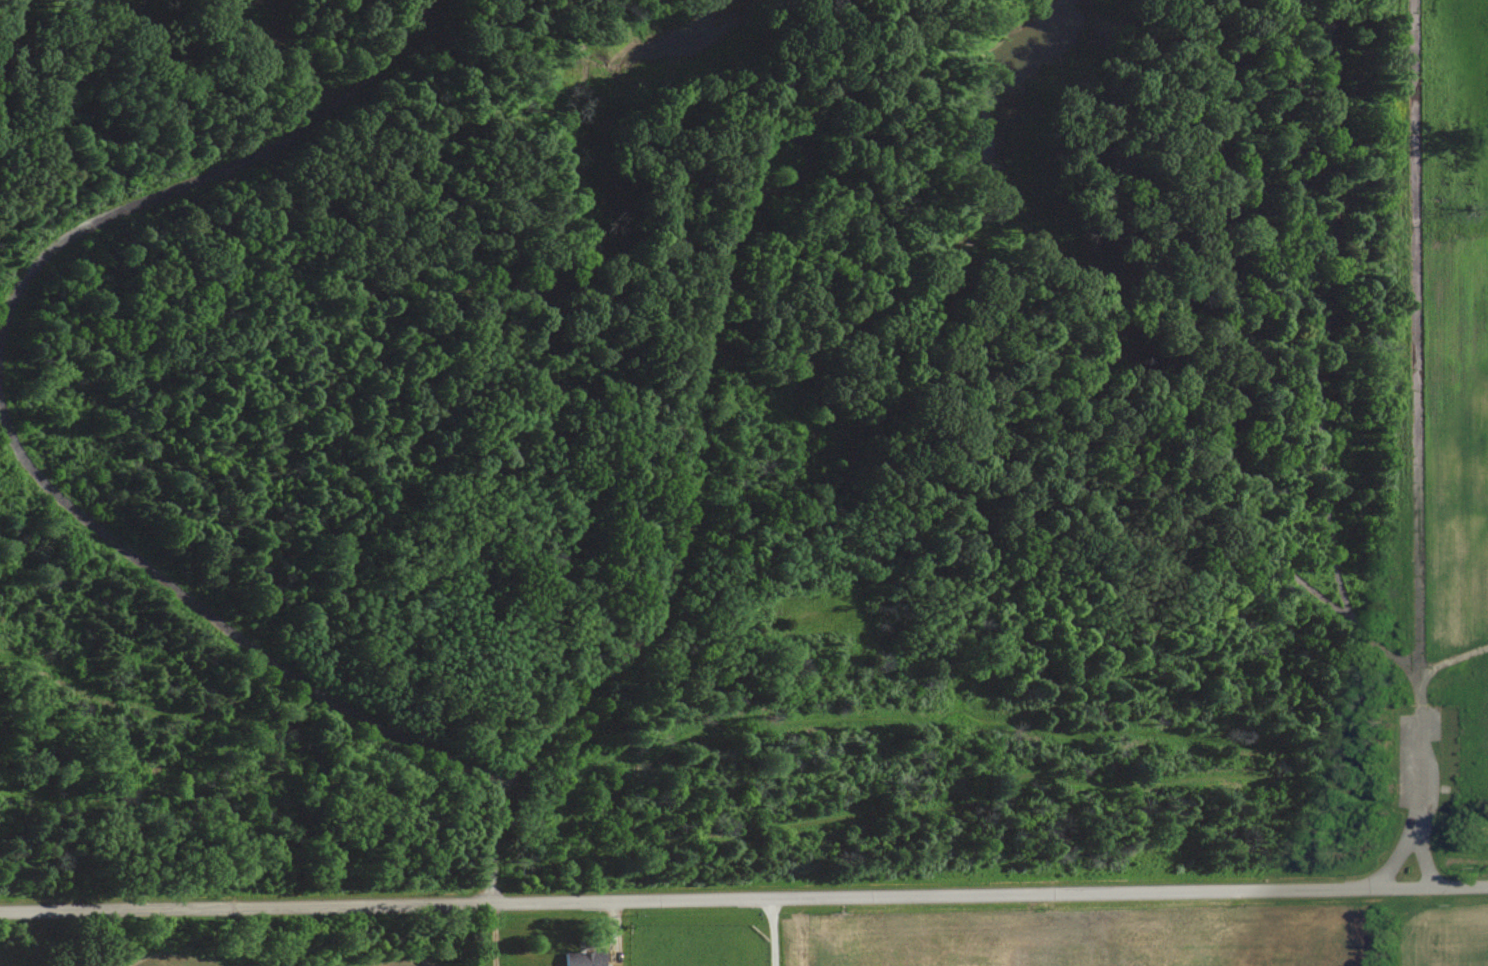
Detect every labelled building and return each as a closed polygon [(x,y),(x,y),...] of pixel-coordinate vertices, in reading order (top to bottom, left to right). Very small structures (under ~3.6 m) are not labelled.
[(566,965),(605,965),(605,949),(566,949),(566,965)]
